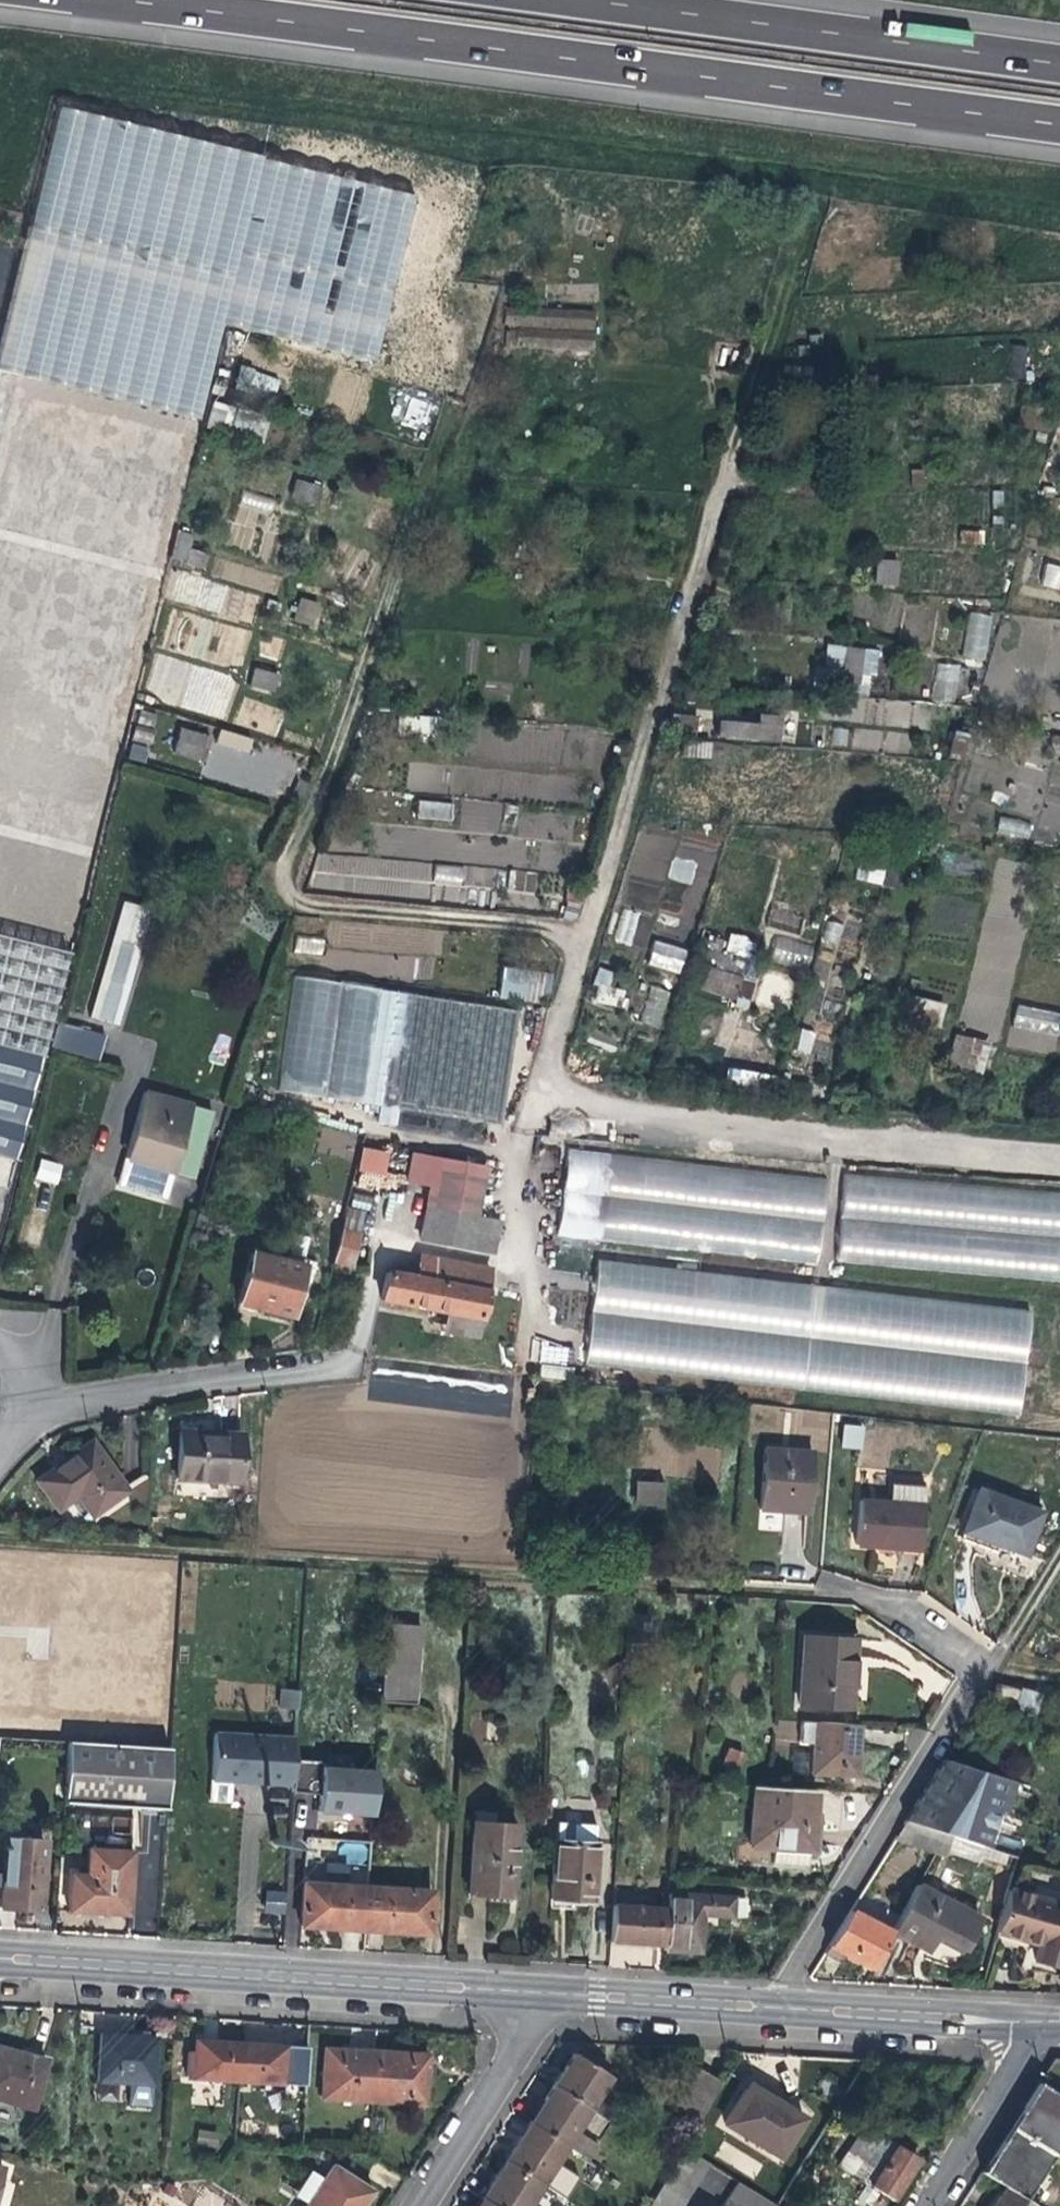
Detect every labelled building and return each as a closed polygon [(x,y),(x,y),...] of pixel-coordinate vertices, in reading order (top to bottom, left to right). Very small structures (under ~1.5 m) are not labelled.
[(16,377),(197,424),(221,326),(374,362),(414,199),(262,161),(262,159),(59,108),(28,227),(0,337),(0,373),(16,377)] [(28,227),(0,219),(0,337),(28,227)] [(506,310),(506,347),(595,348),(595,312),(506,310)] [(245,364),(231,390),(267,409),(281,382),(245,364)] [(0,442),(0,706),(118,737),(122,738),(200,425),(197,424),(16,377),(0,442)] [(406,401),(410,427),(427,425),(423,399),(406,401)] [(1010,405),(1006,425),(1039,432),(1042,411),(1010,405)] [(233,410),(227,430),(257,440),(263,419),(233,410)] [(295,481),(289,498),(314,506),(320,489),(295,481)] [(244,492),(241,510),(273,516),(276,498),(244,492)] [(961,543),(983,544),(984,530),(962,529),(961,543)] [(171,562),(206,570),(210,553),(191,548),(194,534),(179,530),(171,562)] [(889,560),(868,559),(865,583),(887,585),(889,560)] [(1059,585),(1059,565),(1046,562),(1041,585),(1059,589),(1059,585)] [(315,605),(299,599),(292,620),(309,625),(315,605)] [(961,656),(984,662),(994,616),(971,611),(961,656)] [(861,649),(843,647),(839,681),(857,684),(861,649)] [(977,662),(959,658),(950,695),(967,699),(977,662)] [(253,668),(249,680),(273,687),(277,675),(253,668)] [(271,691),(273,687),(249,680),(248,684),(271,691)] [(118,737),(0,706),(0,1042),(41,1053),(118,737)] [(695,717),(670,714),(666,729),(694,732),(695,717)] [(756,716),(756,724),(731,723),(716,722),(715,737),(777,742),(779,718),(756,716)] [(180,728),(171,752),(201,761),(209,737),(180,728)] [(221,728),(215,744),(249,755),(254,739),(221,728)] [(1054,752),(1059,751),(1059,731),(1051,733),(1054,752)] [(417,819),(452,820),(452,801),(418,800),(417,819)] [(501,831),(501,801),(459,801),(459,831),(501,831)] [(529,811),(524,832),(547,837),(551,816),(529,811)] [(996,834),(1030,839),(1032,821),(998,816),(996,834)] [(312,888),(429,898),(432,862),(315,852),(312,888)] [(462,885),(465,868),(436,863),(433,880),(462,885)] [(534,892),(537,873),(510,869),(507,888),(534,892)] [(124,900),(91,1017),(119,1024),(151,908),(124,900)] [(648,944),(648,911),(617,911),(617,944),(648,944)] [(838,948),(844,924),(828,920),(822,945),(838,948)] [(731,932),(725,951),(751,959),(757,940),(731,932)] [(294,952),(323,956),(325,939),(297,935),(294,952)] [(772,964),(810,965),(811,940),(773,939),(772,964)] [(653,940),(649,966),(682,972),(687,947),(653,940)] [(697,948),(686,984),(715,994),(732,999),(733,997),(738,999),(747,963),(697,948)] [(594,968),(594,1003),(620,1004),(620,989),(612,989),(612,968),(594,968)] [(510,1000),(538,1004),(540,973),(524,972),(524,977),(513,976),(510,1000)] [(361,1102),(377,989),(296,975),(278,1088),(361,1102)] [(650,985),(641,1024),(661,1028),(670,989),(650,985)] [(516,1011),(377,989),(361,1102),(378,1105),(376,1121),(394,1124),(397,1107),(499,1124),(516,1011)] [(938,1030),(946,1005),(916,996),(908,1021),(938,1030)] [(1013,1026),(1058,1037),(1059,1031),(1059,1014),(1018,1003),(1013,1026)] [(95,1063),(102,1034),(61,1023),(54,1052),(95,1063)] [(0,1042),(0,1148),(16,1152),(41,1053),(0,1042)] [(948,1051),(943,1070),(975,1078),(979,1064),(964,1060),(965,1055),(948,1051)] [(141,1104),(122,1166),(141,1172),(169,1182),(189,1120),(141,1104)] [(383,1173),(386,1151),(361,1147),(357,1169),(383,1173)] [(821,1178),(563,1148),(553,1236),(812,1266),(821,1178)] [(434,1209),(476,1217),(484,1167),(412,1155),(407,1180),(431,1185),(427,1202),(435,1203),(434,1209)] [(7,1187),(14,1161),(0,1157),(0,1185),(7,1187)] [(58,1184),(62,1164),(40,1159),(36,1180),(58,1184)] [(838,1172),(829,1262),(1059,1282),(1059,1192),(838,1172)] [(435,1203),(427,1202),(420,1241),(493,1254),(499,1222),(434,1209),(435,1203)] [(345,1206),(331,1261),(351,1266),(364,1211),(345,1206)] [(237,1305),(260,1311),(262,1304),(291,1312),(303,1266),(251,1253),(237,1305)] [(491,1269),(418,1254),(414,1276),(385,1270),(380,1299),(445,1312),(443,1323),(457,1326),(456,1334),(477,1338),(491,1269)] [(596,1260),(584,1365),(1017,1417),(1029,1312),(596,1260)] [(457,1326),(443,1323),(441,1331),(456,1334),(457,1326)] [(534,1378),(567,1380),(569,1343),(535,1341),(534,1378)] [(841,1447),(863,1449),(865,1425),(843,1423),(841,1447)] [(214,1431),(179,1429),(176,1478),(237,1483),(241,1433),(214,1431)] [(36,1479),(57,1509),(77,1495),(91,1515),(127,1490),(90,1440),(75,1451),(36,1479)] [(811,1451),(763,1447),(759,1510),(791,1513),(807,1514),(811,1451)] [(886,1500),(857,1498),(853,1545),(918,1551),(923,1503),(924,1481),(888,1478),(886,1500)] [(637,1480),(636,1507),(666,1508),(667,1481),(637,1480)] [(1041,1512),(977,1488),(961,1531),(1025,1555),(1041,1512)] [(166,1722),(177,1566),(0,1554),(0,1711),(166,1722)] [(378,1702),(414,1704),(419,1625),(384,1623),(378,1702)] [(854,1638),(802,1635),(798,1705),(850,1708),(852,1675),(854,1638)] [(990,1703),(1013,1710),(1019,1690),(996,1683),(990,1703)] [(280,1705),(299,1706),(300,1691),(281,1690),(280,1705)] [(860,1725),(813,1721),(810,1773),(856,1776),(859,1738),(860,1725)] [(267,1772),(292,1773),(293,1754),(294,1734),(215,1729),(212,1768),(248,1771),(267,1772)] [(144,1807),(164,1808),(168,1750),(68,1743),(64,1801),(144,1807)] [(1010,1780),(942,1759),(932,1774),(928,1790),(924,1789),(913,1805),(911,1811),(908,1821),(904,1820),(903,1821),(907,1822),(942,1833),(950,1835),(982,1845),(989,1847),(991,1848),(1002,1814),(1009,1816),(1020,1784),(1010,1780)] [(299,1788),(271,1789),(273,1846),(303,1845),(303,1829),(313,1829),(311,1763),(298,1763),(299,1788)] [(378,1772),(319,1769),(315,1813),(314,1822),(372,1828),(378,1772)] [(928,1790),(932,1774),(927,1782),(924,1789),(928,1790)] [(773,1847),(808,1849),(812,1850),(814,1823),(816,1791),(773,1788),(753,1786),(748,1845),(773,1847)] [(911,1811),(913,1805),(904,1820),(908,1821),(911,1811)] [(493,1810),(473,1808),(467,1893),(492,1895),(511,1896),(515,1824),(493,1823),(493,1810)] [(892,1840),(932,1851),(942,1833),(907,1822),(903,1821),(892,1840)] [(591,1901),(595,1843),(597,1826),(555,1823),(554,1840),(553,1840),(549,1899),(548,1907),(573,1909),(574,1900),(581,1901),(591,1901)] [(4,1827),(4,1837),(26,1839),(27,1828),(4,1827)] [(944,1854),(950,1835),(942,1833),(932,1851),(944,1854)] [(20,1909),(38,1910),(43,1840),(26,1839),(4,1837),(1,1837),(1,1840),(0,1855),(0,1908),(20,1909)] [(807,1865),(808,1849),(773,1847),(772,1863),(807,1865)] [(87,1848),(85,1874),(70,1873),(67,1910),(89,1912),(127,1915),(132,1850),(87,1848)] [(315,1928),(364,1931),(366,1886),(302,1882),(298,1927),(315,1928)] [(916,1883),(891,1930),(927,1949),(935,1932),(947,1939),(963,1947),(979,1915),(916,1883)] [(432,1890),(366,1886),(364,1931),(409,1933),(429,1935),(432,1890)] [(994,1932),(1018,1939),(1036,1944),(1032,1959),(1058,1966),(1059,1961),(1059,1902),(1007,1887),(994,1932)] [(266,1890),(265,1913),(285,1914),(286,1891),(266,1890)] [(666,1892),(665,1907),(662,1944),(662,1950),(699,1952),(701,1920),(701,1914),(748,1918),(750,1898),(666,1892)] [(665,1907),(610,1903),(608,1941),(638,1943),(662,1944),(665,1907)] [(871,1969),(891,1930),(849,1908),(826,1945),(854,1960),(871,1969)] [(610,1959),(654,1964),(656,1949),(612,1944),(610,1959)] [(136,2016),(97,2014),(96,2030),(135,2032),(136,2016)] [(96,2080),(151,2084),(154,2037),(126,2035),(99,2034),(96,2080)] [(193,2078),(237,2080),(239,2043),(213,2041),(195,2040),(193,2078)] [(277,2046),(239,2043),(237,2080),(303,2086),(307,2049),(277,2046)] [(321,2098),(372,2101),(376,2050),(345,2048),(324,2047),(321,2098)] [(0,2048),(0,2100),(32,2109),(45,2059),(0,2048)] [(427,2053),(376,2050),(372,2101),(424,2104),(425,2086),(427,2053)] [(564,2067),(553,2085),(589,2108),(611,2121),(617,2111),(596,2097),(609,2077),(572,2053),(564,2067)] [(695,2129),(722,2085),(700,2070),(672,2115),(695,2129)] [(980,2173),(1003,2187),(1024,2200),(1059,2143),(1059,2098),(1037,2083),(1014,2119),(996,2147),(980,2173)] [(575,2131),(589,2108),(553,2085),(543,2099),(528,2123),(565,2146),(588,2160),(597,2145),(575,2131)] [(804,2118),(777,2101),(773,2107),(763,2100),(744,2089),(724,2122),(780,2156),(804,2118)] [(916,2158),(887,2140),(895,2126),(878,2115),(869,2129),(878,2135),(853,2174),(890,2198),(906,2173),(916,2158)] [(542,2183),(565,2146),(528,2123),(517,2141),(505,2160),(542,2183)] [(683,2148),(675,2161),(651,2200),(647,2205),(680,2205),(707,2163),(683,2148)] [(542,2183),(505,2160),(498,2172),(481,2198),(495,2205),(528,2205),(542,2183)] [(305,2205),(361,2205),(371,2190),(331,2165),(305,2205)] [(775,2205),(737,2182),(722,2205),(724,2205),(775,2205)] [(1024,2200),(1003,2187),(991,2205),(1034,2205),(1024,2200)] [(481,2198),(476,2205),(495,2205),(481,2198)]
